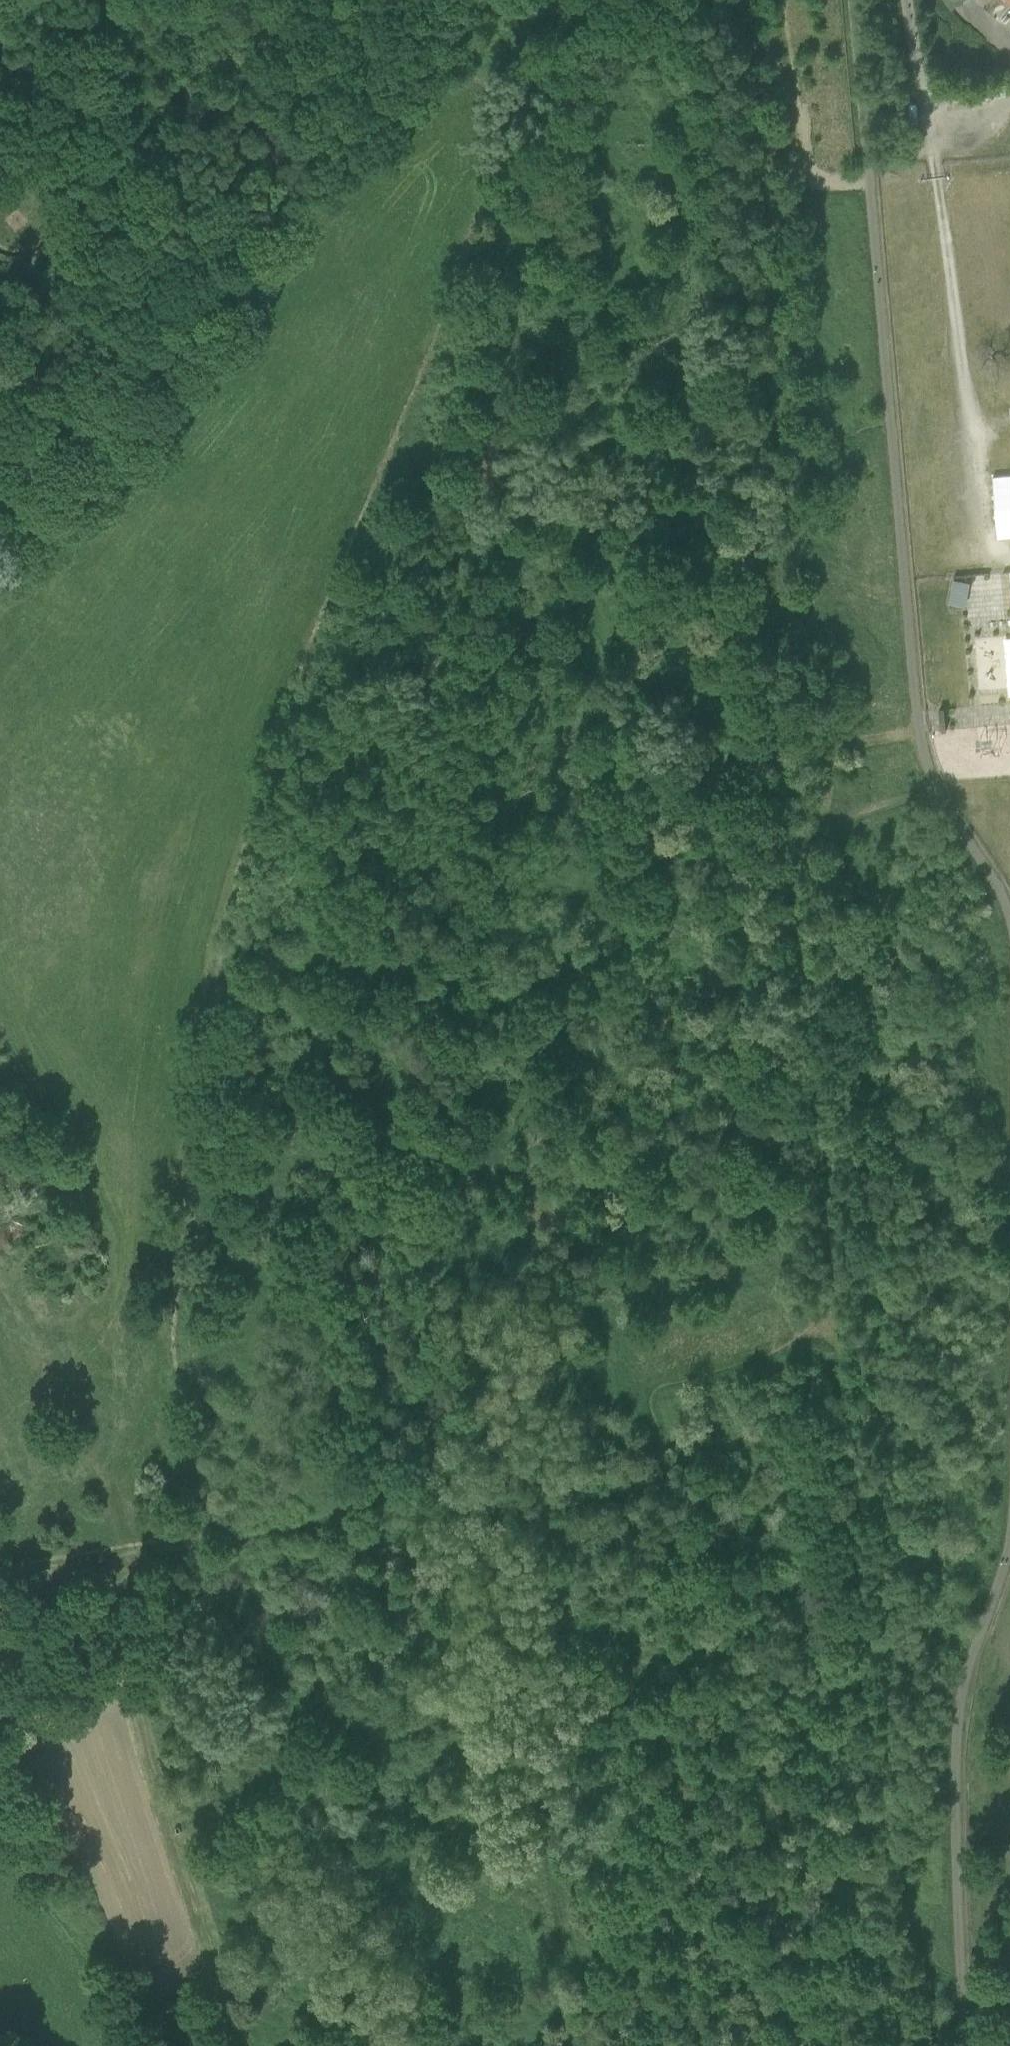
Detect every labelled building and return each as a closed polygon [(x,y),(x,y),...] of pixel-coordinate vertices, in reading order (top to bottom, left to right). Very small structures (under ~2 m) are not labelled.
[(962,0),(944,0),(951,9),(962,0)] [(989,17),(999,27),(1009,18),(1009,9),(1004,3),(989,17)]
